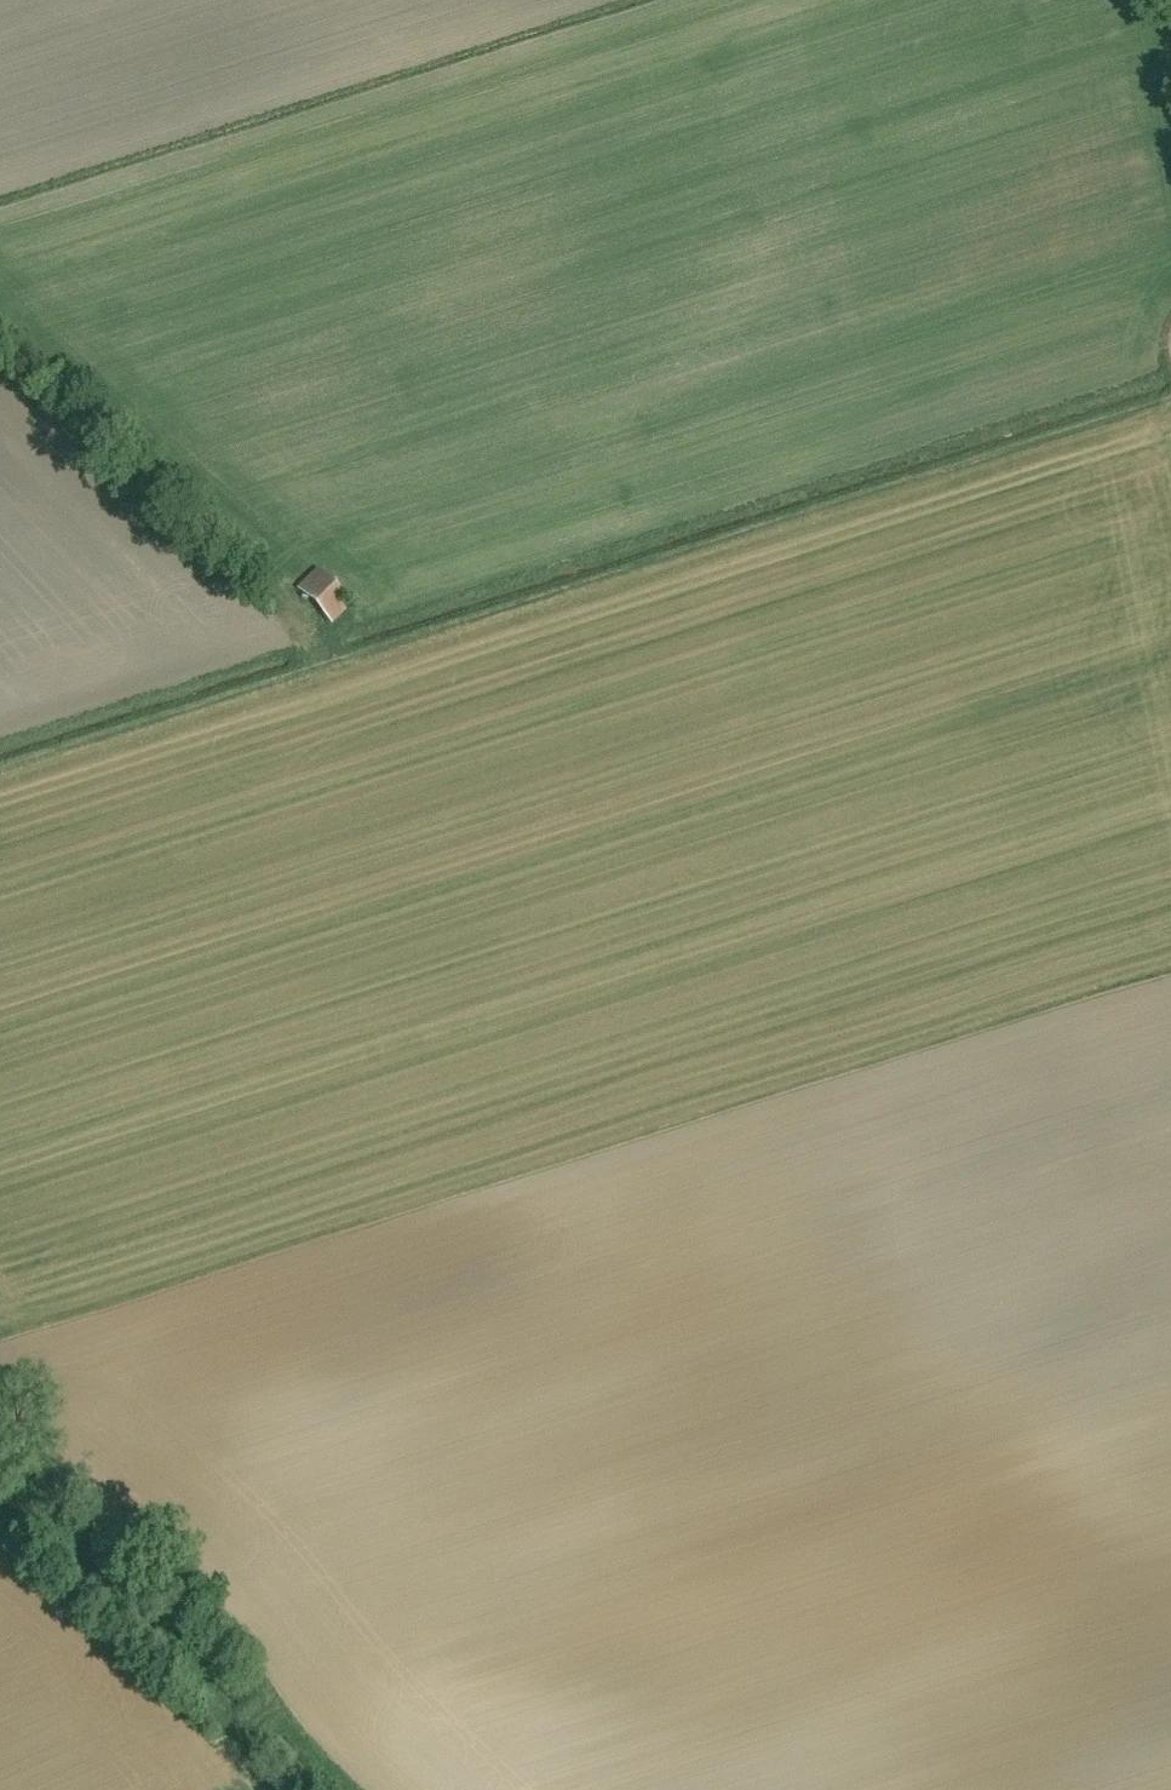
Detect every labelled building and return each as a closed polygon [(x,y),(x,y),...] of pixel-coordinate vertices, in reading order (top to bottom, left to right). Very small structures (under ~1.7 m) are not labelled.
[(316,572),(294,594),(330,629),(352,607),(316,572)]
